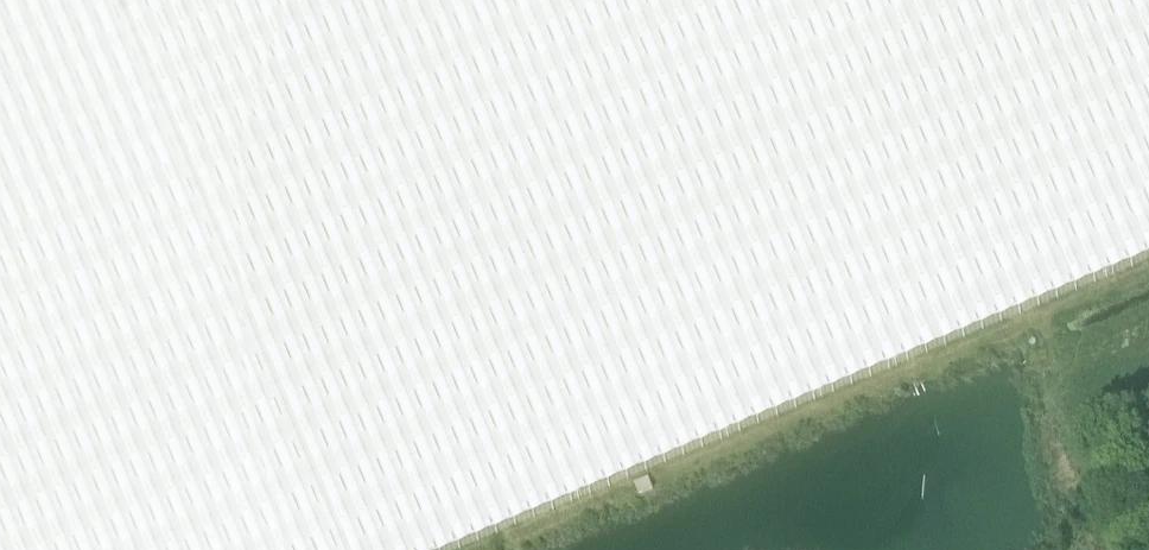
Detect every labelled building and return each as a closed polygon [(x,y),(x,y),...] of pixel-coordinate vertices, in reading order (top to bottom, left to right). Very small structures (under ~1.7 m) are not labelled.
[(779,0),(0,0),(0,549),(458,549),(927,353),(779,0)] [(927,353),(1148,260),(1148,0),(779,0),(927,353)]
